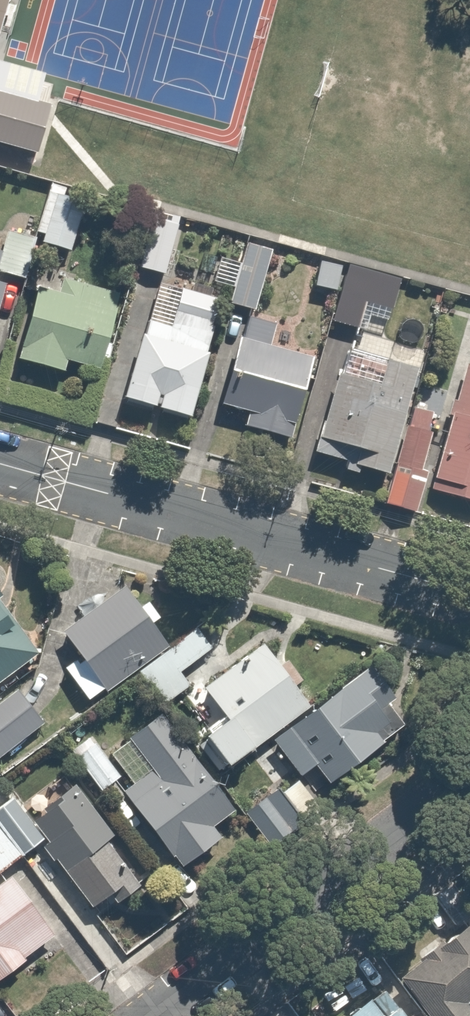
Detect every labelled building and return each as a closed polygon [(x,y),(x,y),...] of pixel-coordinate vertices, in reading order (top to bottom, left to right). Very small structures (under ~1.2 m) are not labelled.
[(9,0),(0,0),(0,33),(9,0)] [(34,155),(48,106),(35,102),(42,74),(0,62),(0,145),(34,155)] [(72,255),(84,205),(49,197),(38,247),(72,255)] [(166,279),(180,224),(150,217),(137,272),(166,279)] [(2,227),(0,235),(0,275),(23,281),(35,235),(2,227)] [(340,266),(304,259),(299,288),(335,295),(340,266)] [(261,271),(234,264),(223,309),(251,315),(261,271)] [(362,304),(390,310),(397,279),(343,267),(331,322),(356,328),(362,304)] [(64,363),(78,366),(76,373),(96,378),(98,371),(118,292),(62,278),(58,294),(31,286),(12,360),(61,373),(64,363)] [(220,299),(176,287),(168,316),(147,310),(122,400),(188,418),(220,299)] [(240,430),(289,440),(308,354),(265,344),(269,329),(243,323),(240,337),(234,336),(218,408),(243,414),(240,430)] [(388,362),(346,352),(340,376),(331,374),(310,461),(388,480),(415,369),(388,362)] [(464,365),(429,489),(469,500),(469,367),(464,365)] [(443,409),(411,401),(385,501),(416,509),(443,409)] [(167,643),(120,579),(59,625),(79,652),(60,665),(87,702),(167,643)] [(39,647),(0,594),(0,676),(39,647)] [(163,701),(223,651),(199,622),(139,672),(163,701)] [(312,701),(266,637),(203,682),(225,713),(203,729),(227,762),(268,733),(312,701)] [(410,728),(366,666),(269,735),(298,775),(315,763),(331,785),(410,728)] [(3,758),(45,719),(15,686),(0,699),(0,755),(3,758)] [(223,834),(214,822),(233,808),(160,712),(110,750),(134,782),(122,791),(171,855),(174,853),(183,865),(223,834)] [(124,780),(91,737),(70,753),(103,796),(124,780)] [(313,802),(296,776),(251,804),(268,831),(313,802)] [(141,878),(71,780),(30,809),(52,839),(38,849),(86,918),(141,878)] [(43,837),(10,794),(0,801),(0,869),(43,837)] [(6,989),(66,942),(10,868),(0,875),(0,981),(6,989)] [(469,917),(395,967),(428,1015),(469,1015),(469,918),(469,917)] [(380,982),(338,1015),(408,1015),(380,982)]
